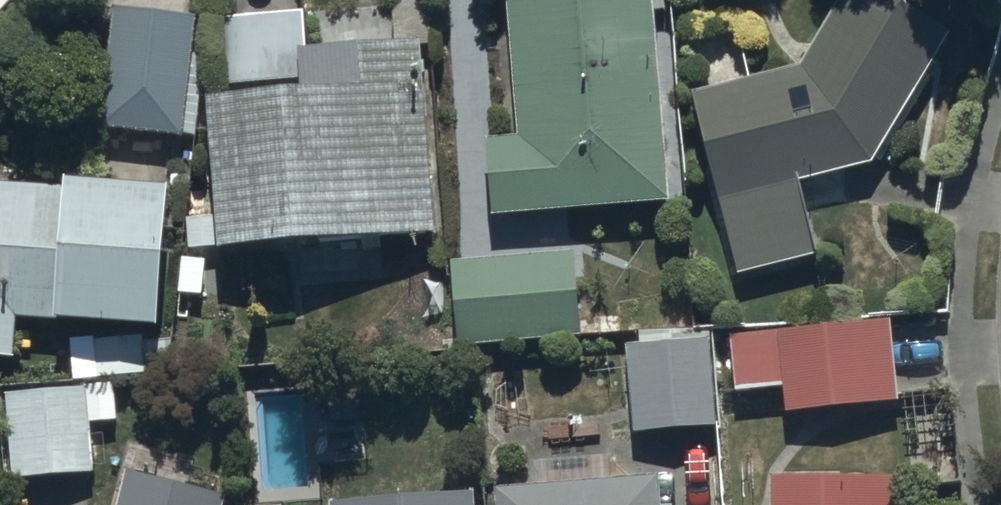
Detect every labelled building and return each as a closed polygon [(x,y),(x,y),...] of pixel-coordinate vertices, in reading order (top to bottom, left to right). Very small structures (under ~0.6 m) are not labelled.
[(655,0),(584,0),(584,2),(505,8),(515,151),(486,153),(492,232),(670,220),(655,0)] [(692,103),(736,290),(819,271),(802,197),(877,179),(953,48),(874,0),(848,0),(801,79),(692,103)] [(190,229),(189,257),(437,251),(420,53),(305,65),(302,21),(213,29),(217,99),(303,94),(303,116),(210,118),(216,230),(190,229)] [(186,152),(197,31),(114,24),(103,145),(186,152)] [(89,347),(96,395),(160,383),(175,211),(0,196),(0,378),(13,380),(17,334),(54,337),(53,344),(89,347)] [(577,267),(449,272),(452,357),(581,351),(577,267)] [(729,348),(628,352),(632,444),(714,441),(712,401),(788,398),(789,421),(901,417),(898,327),(729,333),(729,348)] [(92,401),(2,404),(5,494),(95,490),(92,401)] [(496,502),(496,504),(664,504),(663,491),(496,502)] [(900,493),(770,493),(770,504),(900,504),(900,493)]
